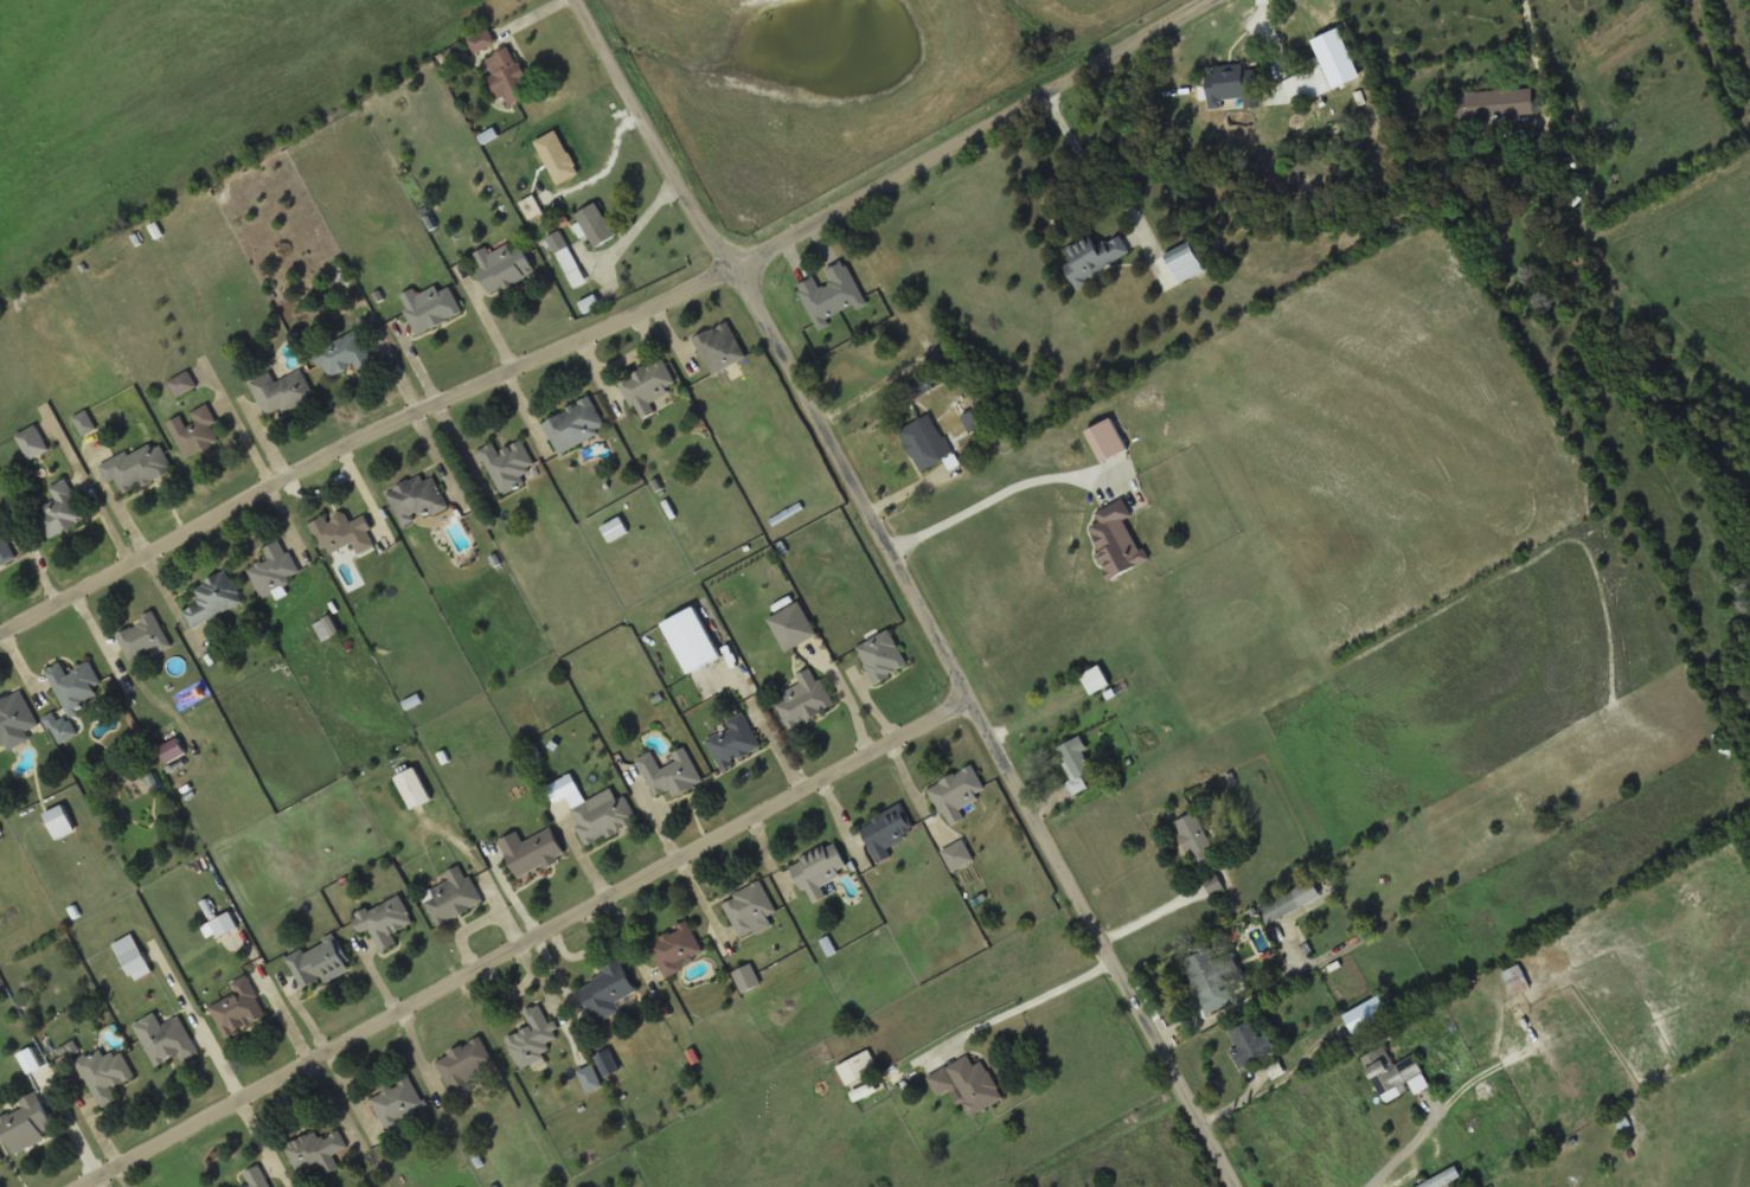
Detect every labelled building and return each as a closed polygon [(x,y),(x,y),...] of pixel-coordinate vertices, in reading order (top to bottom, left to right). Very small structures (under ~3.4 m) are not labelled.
[(476,54),(496,44),(489,30),(469,40),(476,54)] [(498,101),(505,97),(508,107),(532,97),(513,47),(486,58),(493,76),(488,78),(498,101)] [(1246,101),(1248,109),(1263,108),(1257,64),(1207,69),(1211,104),(1246,101)] [(1325,94),(1312,70),(1295,78),(1308,102),(1325,94)] [(1536,115),(1533,89),(1455,92),(1457,131),(1475,131),(1475,117),(1536,115)] [(577,213),(594,248),(615,237),(598,203),(577,213)] [(546,239),(576,288),(589,280),(559,231),(546,239)] [(1064,264),(1075,284),(1132,254),(1121,235),(1097,246),(1092,237),(1066,250),(1072,261),(1064,264)] [(1165,255),(1179,283),(1206,270),(1192,242),(1165,255)] [(473,254),(491,294),(537,274),(524,245),(512,250),(508,243),(491,251),(489,246),(473,254)] [(797,284),(816,326),(866,303),(846,259),(827,269),(832,281),(820,287),(815,276),(797,284)] [(453,287),(440,291),(437,285),(418,294),(416,288),(400,294),(416,333),(463,314),(453,287)] [(711,374),(746,359),(730,321),(694,336),(711,374)] [(372,359),(358,329),(315,351),(329,380),(372,359)] [(620,380),(639,419),(655,412),(650,402),(668,393),(666,387),(677,383),(665,359),(620,380)] [(315,397),(303,368),(276,380),(271,371),(251,380),(268,417),(315,397)] [(179,396),(197,385),(190,371),(171,381),(179,396)] [(543,422),(559,454),(608,429),(591,397),(543,422)] [(186,459),(221,443),(213,426),(218,423),(209,404),(188,414),(169,422),(186,459)] [(96,426),(86,410),(75,417),(84,434),(96,426)] [(899,430),(923,470),(953,453),(929,412),(899,430)] [(1086,430),(1103,462),(1128,449),(1113,418),(1086,430)] [(30,460),(50,450),(37,424),(17,434),(30,460)] [(109,482),(116,480),(122,494),(173,470),(159,438),(101,464),(109,482)] [(526,482),(521,473),(536,466),(523,439),(499,451),(494,442),(479,449),(501,494),(526,482)] [(386,492),(403,527),(448,506),(431,470),(386,492)] [(49,538),(86,520),(66,479),(50,487),(57,502),(36,512),(49,538)] [(1147,563),(1127,518),(1132,516),(1124,499),(1094,513),(1097,522),(1088,526),(1110,578),(1147,563)] [(310,522),(327,556),(353,543),(359,554),(378,545),(364,516),(350,522),(344,511),(328,518),(327,515),(310,522)] [(610,540),(628,532),(621,518),(616,520),(616,521),(603,528),(610,540)] [(15,554),(0,525),(0,563),(15,554)] [(264,548),(269,559),(250,569),(262,597),(293,584),(289,577),(299,573),(284,539),(264,548)] [(184,611),(193,628),(244,602),(227,570),(192,589),(200,603),(184,611)] [(783,650),(816,637),(803,603),(769,616),(783,650)] [(690,674),(723,655),(694,607),(662,624),(690,674)] [(169,642),(154,614),(116,633),(132,661),(169,642)] [(909,668),(892,630),(857,646),(873,684),(909,668)] [(103,692),(89,662),(68,672),(63,662),(47,669),(69,717),(89,707),(85,700),(103,692)] [(1091,694),(1110,684),(1100,665),(1081,675),(1091,694)] [(777,704),(789,729),(834,707),(815,666),(796,675),(800,684),(782,692),(786,700),(777,704)] [(31,739),(26,731),(38,725),(23,691),(0,701),(0,746),(7,743),(9,749),(31,739)] [(729,726),(706,739),(723,770),(762,748),(743,712),(726,721),(729,726)] [(1082,775),(1096,769),(1081,736),(1058,746),(1073,779),(1069,781),(1075,793),(1088,787),(1082,775)] [(637,758),(655,795),(671,788),(674,796),(704,783),(687,746),(673,752),(677,761),(661,768),(653,751),(637,758)] [(986,789),(974,764),(928,788),(948,827),(966,817),(961,809),(980,798),(977,794),(986,789)] [(414,809),(434,798),(415,766),(396,778),(414,809)] [(570,807),(585,845),(639,825),(627,795),(615,798),(613,790),(570,807)] [(887,846),(916,832),(902,803),(859,825),(879,864),(892,856),(887,846)] [(45,815),(59,839),(76,829),(62,804),(45,815)] [(1212,860),(1206,848),(1212,845),(1195,811),(1175,822),(1198,868),(1212,860)] [(499,841),(518,879),(566,855),(552,827),(524,841),(519,832),(499,841)] [(942,849),(951,871),(974,861),(964,839),(942,849)] [(821,884),(848,871),(836,842),(791,862),(810,903),(826,897),(821,884)] [(421,884),(437,924),(482,905),(466,865),(421,884)] [(1259,906),(1268,923),(1322,897),(1315,880),(1259,906)] [(741,939),(773,925),(768,916),(776,912),(762,881),(723,899),(741,939)] [(355,915),(363,931),(371,928),(382,951),(398,944),(392,932),(414,923),(402,894),(355,915)] [(237,928),(231,913),(212,922),(219,936),(237,928)] [(665,976),(705,956),(688,922),(648,942),(665,976)] [(149,965),(133,933),(114,944),(130,976),(149,965)] [(334,935),(288,957),(305,992),(351,969),(334,935)] [(1244,977),(1233,950),(1214,958),(1207,939),(1193,945),(1197,954),(1184,958),(1198,995),(1244,977)] [(578,982),(596,1022),(621,1012),(616,1001),(636,992),(623,962),(578,982)] [(743,993),(762,983),(751,963),(732,973),(743,993)] [(1504,973),(1514,994),(1531,986),(1520,964),(1504,973)] [(212,1008),(225,1037),(268,1018),(249,975),(231,982),(237,996),(212,1008)] [(556,1038),(540,1003),(524,1010),(531,1027),(506,1038),(520,1067),(552,1053),(547,1042),(556,1038)] [(155,1066),(179,1056),(181,1063),(199,1054),(181,1016),(141,1035),(155,1066)] [(1242,1066),(1268,1054),(1252,1020),(1226,1032),(1242,1066)] [(495,1066),(482,1038),(437,1058),(456,1099),(474,1091),(468,1079),(495,1066)] [(1363,1056),(1382,1101),(1411,1087),(1414,1092),(1429,1086),(1415,1054),(1393,1064),(1385,1046),(1363,1056)] [(118,1098),(113,1087),(135,1076),(121,1050),(105,1058),(101,1047),(76,1061),(102,1108),(118,1098)] [(879,1067),(867,1048),(838,1067),(848,1086),(879,1067)] [(1004,1099),(983,1059),(974,1064),(969,1056),(928,1076),(937,1096),(957,1085),(972,1115),(1004,1099)] [(371,1093),(386,1131),(405,1124),(402,1116),(424,1108),(412,1077),(371,1093)] [(0,1118),(0,1124),(14,1153),(57,1131),(37,1091),(19,1101),(21,1106),(0,1118)] [(284,1144),(296,1172),(320,1161),(326,1174),(340,1168),(333,1154),(348,1148),(340,1130),(320,1138),(316,1131),(284,1144)] [(250,1185),(245,1186),(272,1186),(262,1164),(244,1172),(250,1185)] [(1461,1176),(1456,1166),(1419,1186),(1441,1186),(1461,1176)]
